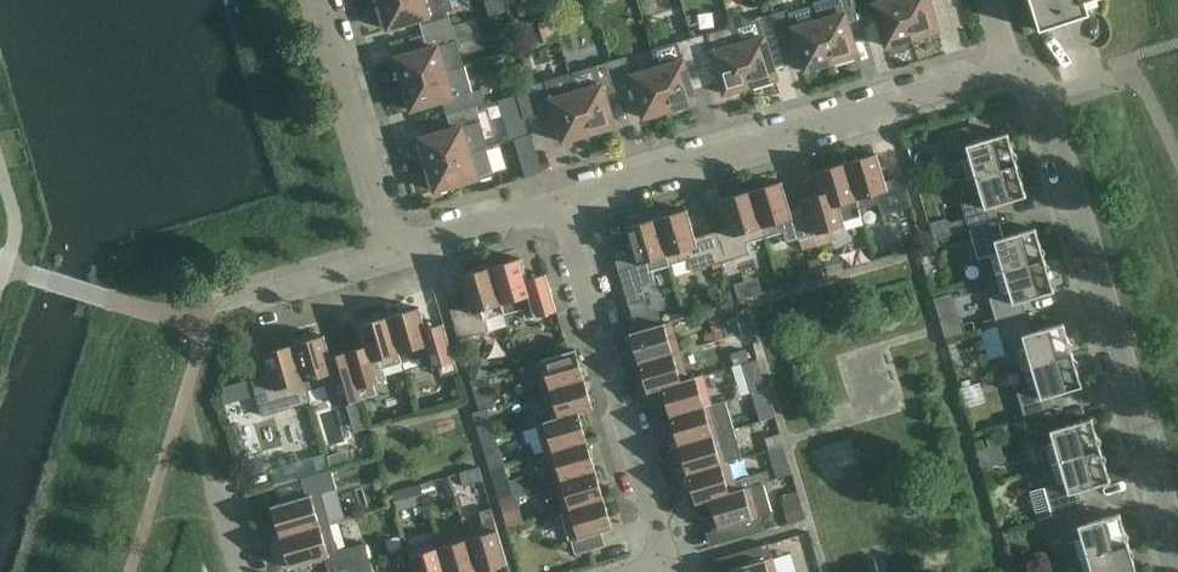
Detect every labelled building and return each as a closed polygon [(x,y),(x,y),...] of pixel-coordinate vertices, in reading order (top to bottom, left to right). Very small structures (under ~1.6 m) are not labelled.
[(380,3),(387,29),(419,20),(423,34),(452,26),(448,11),(453,10),(450,0),(390,0),(380,3)] [(491,16),(505,12),(502,0),(486,0),(491,16)] [(672,0),(649,0),(651,12),(673,10),(672,0)] [(831,62),(857,55),(848,24),(862,19),(856,0),(820,0),(813,2),(818,21),(831,62)] [(912,39),(900,0),(856,0),(862,19),(877,15),(886,46),(912,39)] [(912,39),(938,31),(929,0),(900,0),(912,39)] [(1039,31),(1090,14),(1086,2),(1091,0),(1029,0),(1039,31)] [(805,70),(831,62),(818,21),(793,28),(787,10),(772,14),(781,43),(796,39),(805,70)] [(732,26),(738,44),(750,86),(776,79),(772,65),(781,62),(776,45),(781,43),(772,14),(750,20),(737,13),(729,16),(732,26)] [(403,84),(445,72),(464,66),(452,26),(423,34),(427,49),(396,58),(403,84)] [(724,94),(750,86),(738,44),(732,26),(692,38),(700,67),(715,63),(724,94)] [(686,71),(700,67),(692,38),(651,50),(657,68),(669,110),(695,102),(686,71)] [(669,110),(657,68),(631,76),(626,57),(611,61),(620,91),(634,87),(643,118),(669,110)] [(605,95),(620,91),(611,61),(570,73),(588,134),(614,126),(605,95)] [(445,72),(403,84),(411,110),(442,101),(447,115),(476,107),(485,104),(481,89),(472,92),(464,66),(445,72)] [(562,142),(588,134),(570,73),(530,85),(539,115),(553,110),(562,142)] [(539,115),(530,85),(515,89),(524,119),(539,115)] [(527,135),(529,134),(524,119),(517,95),(498,100),(510,140),(512,139),(527,135)] [(420,139),(427,165),(485,148),(488,147),(476,107),(447,115),(451,129),(420,139)] [(962,160),(968,179),(1017,165),(1007,133),(976,142),(971,125),(941,134),(949,164),(962,160)] [(527,135),(512,139),(516,151),(531,146),(527,135)] [(427,165),(435,191),(492,174),(485,148),(427,165)] [(846,163),(860,209),(878,204),(881,215),(912,206),(903,176),(885,181),(877,153),(846,163)] [(805,199),(807,204),(815,234),(845,226),(841,215),(860,209),(846,163),(815,172),(822,194),(805,199)] [(969,230),(999,222),(994,206),(1026,196),(1017,165),(968,179),(973,198),(961,202),(965,218),(951,222),(955,233),(969,229),(969,230)] [(751,190),(765,237),(783,232),(786,243),(815,234),(807,204),(790,209),(782,181),(751,190)] [(728,228),(712,232),(721,262),(750,254),(746,242),(765,237),(751,190),(720,200),(728,228)] [(687,209),(656,218),(670,265),(688,260),(691,271),(721,262),(712,232),(695,237),(687,209)] [(670,265),(656,218),(625,228),(633,256),(615,261),(628,305),(644,300),(641,286),(654,282),(651,270),(670,265)] [(990,255),(996,274),(1045,260),(1035,228),(1004,237),(999,222),(969,230),(977,259),(990,255)] [(829,274),(844,269),(839,253),(824,258),(829,274)] [(521,258),(490,267),(504,314),(522,308),(526,319),(556,311),(545,274),(527,279),(521,258)] [(1045,260),(996,274),(1001,293),(989,297),(997,325),(1027,317),(1022,301),(1054,292),(1045,260)] [(486,319),(504,314),(490,267),(460,276),(468,304),(450,309),(459,339),(489,330),(486,319)] [(441,376),(458,371),(443,323),(425,328),(419,307),(388,316),(402,363),(421,357),(424,369),(432,366),(433,368),(438,367),(441,376)] [(384,368),(402,363),(388,316),(358,325),(364,346),(347,351),(361,399),(376,395),(373,384),(387,379),(384,368)] [(1018,350),(1024,369),(1073,355),(1063,323),(1032,333),(1027,317),(997,325),(1005,354),(1018,350)] [(986,329),(997,325),(995,318),(983,321),(986,329)] [(671,321),(629,333),(638,363),(680,351),(671,321)] [(739,333),(735,321),(722,325),(726,337),(739,333)] [(347,351),(330,356),(324,335),(293,344),(307,391),(326,385),(329,397),(337,394),(341,405),(361,399),(347,351)] [(269,374),(251,380),(262,416),(310,402),(307,391),(293,344),(263,353),(269,374)] [(533,361),(542,391),(584,379),(575,349),(533,361)] [(733,366),(748,362),(744,349),(729,354),(733,366)] [(688,379),(680,351),(638,363),(647,393),(661,388),(688,380),(688,379)] [(1073,355),(1024,369),(1029,388),(1017,392),(1025,420),(1055,412),(1050,396),(1082,387),(1073,355)] [(766,388),(759,365),(744,369),(751,392),(766,388)] [(473,379),(482,407),(494,403),(486,375),(473,379)] [(661,388),(670,416),(711,404),(702,375),(688,379),(688,380),(661,388)] [(593,409),(584,379),(542,391),(551,419),(551,420),(578,412),(578,413),(593,409)] [(711,404),(670,416),(678,445),(734,429),(725,400),(711,404)] [(772,416),(769,405),(757,409),(760,420),(772,416)] [(474,412),(480,433),(494,429),(488,408),(474,412)] [(586,441),(578,413),(578,412),(551,420),(551,419),(536,424),(545,453),(586,441)] [(1046,445),(1052,464),(1101,450),(1091,418),(1060,428),(1055,412),(1025,420),(1033,449),(1046,445)] [(742,458),(734,429),(678,445),(687,474),(728,462),(742,458)] [(768,450),(782,446),(779,435),(765,439),(768,450)] [(595,470),(586,441),(545,453),(553,482),(595,470)] [(786,458),(782,446),(768,450),(772,462),(786,458)] [(1053,516),(1083,507),(1078,491),(1110,482),(1101,450),(1052,464),(1057,483),(1045,487),(1053,516)] [(345,451),(328,456),(331,468),(349,463),(345,451)] [(487,457),(491,468),(505,464),(502,453),(487,457)] [(728,462),(687,474),(695,504),(710,500),(710,499),(737,491),(736,490),(762,483),(759,473),(733,481),(728,462)] [(491,468),(494,479),(508,474),(505,464),(491,468)] [(479,467),(459,473),(463,487),(483,481),(479,467)] [(330,469),(301,478),(306,496),(271,506),(272,508),(280,536),(280,537),(330,523),(344,519),(335,489),(336,489),(330,469)] [(603,499),(595,470),(553,482),(562,511),(603,499)] [(297,495),(292,475),(262,483),(267,502),(297,495)] [(425,498),(437,495),(432,480),(421,484),(425,498)] [(762,483),(736,490),(737,491),(710,499),(710,500),(718,528),(714,529),(718,543),(764,530),(760,516),(771,513),(762,483)] [(420,484),(392,492),(398,510),(425,502),(420,484)] [(514,495),(500,499),(508,527),(523,523),(514,495)] [(612,529),(603,499),(562,511),(575,554),(605,545),(601,532),(612,529)] [(782,505),(788,523),(805,518),(799,500),(786,504),(782,505)] [(1074,540),(1080,559),(1128,545),(1119,513),(1088,523),(1083,507),(1053,516),(1061,544),(1074,540)] [(479,512),(484,526),(466,531),(478,571),(480,571),(507,564),(491,508),(479,512)] [(328,571),(337,571),(370,562),(365,544),(338,552),(330,523),(280,537),(281,538),(289,566),(289,568),(324,557),(328,571)] [(437,540),(446,571),(478,571),(466,531),(437,540)] [(407,548),(414,571),(446,571),(437,540),(408,548),(407,548)] [(768,544),(738,552),(741,566),(730,569),(731,571),(776,571),(768,544)] [(1080,559),(1083,571),(1136,571),(1128,545),(1080,559)] [(337,571),(373,571),(370,562),(337,571)]
